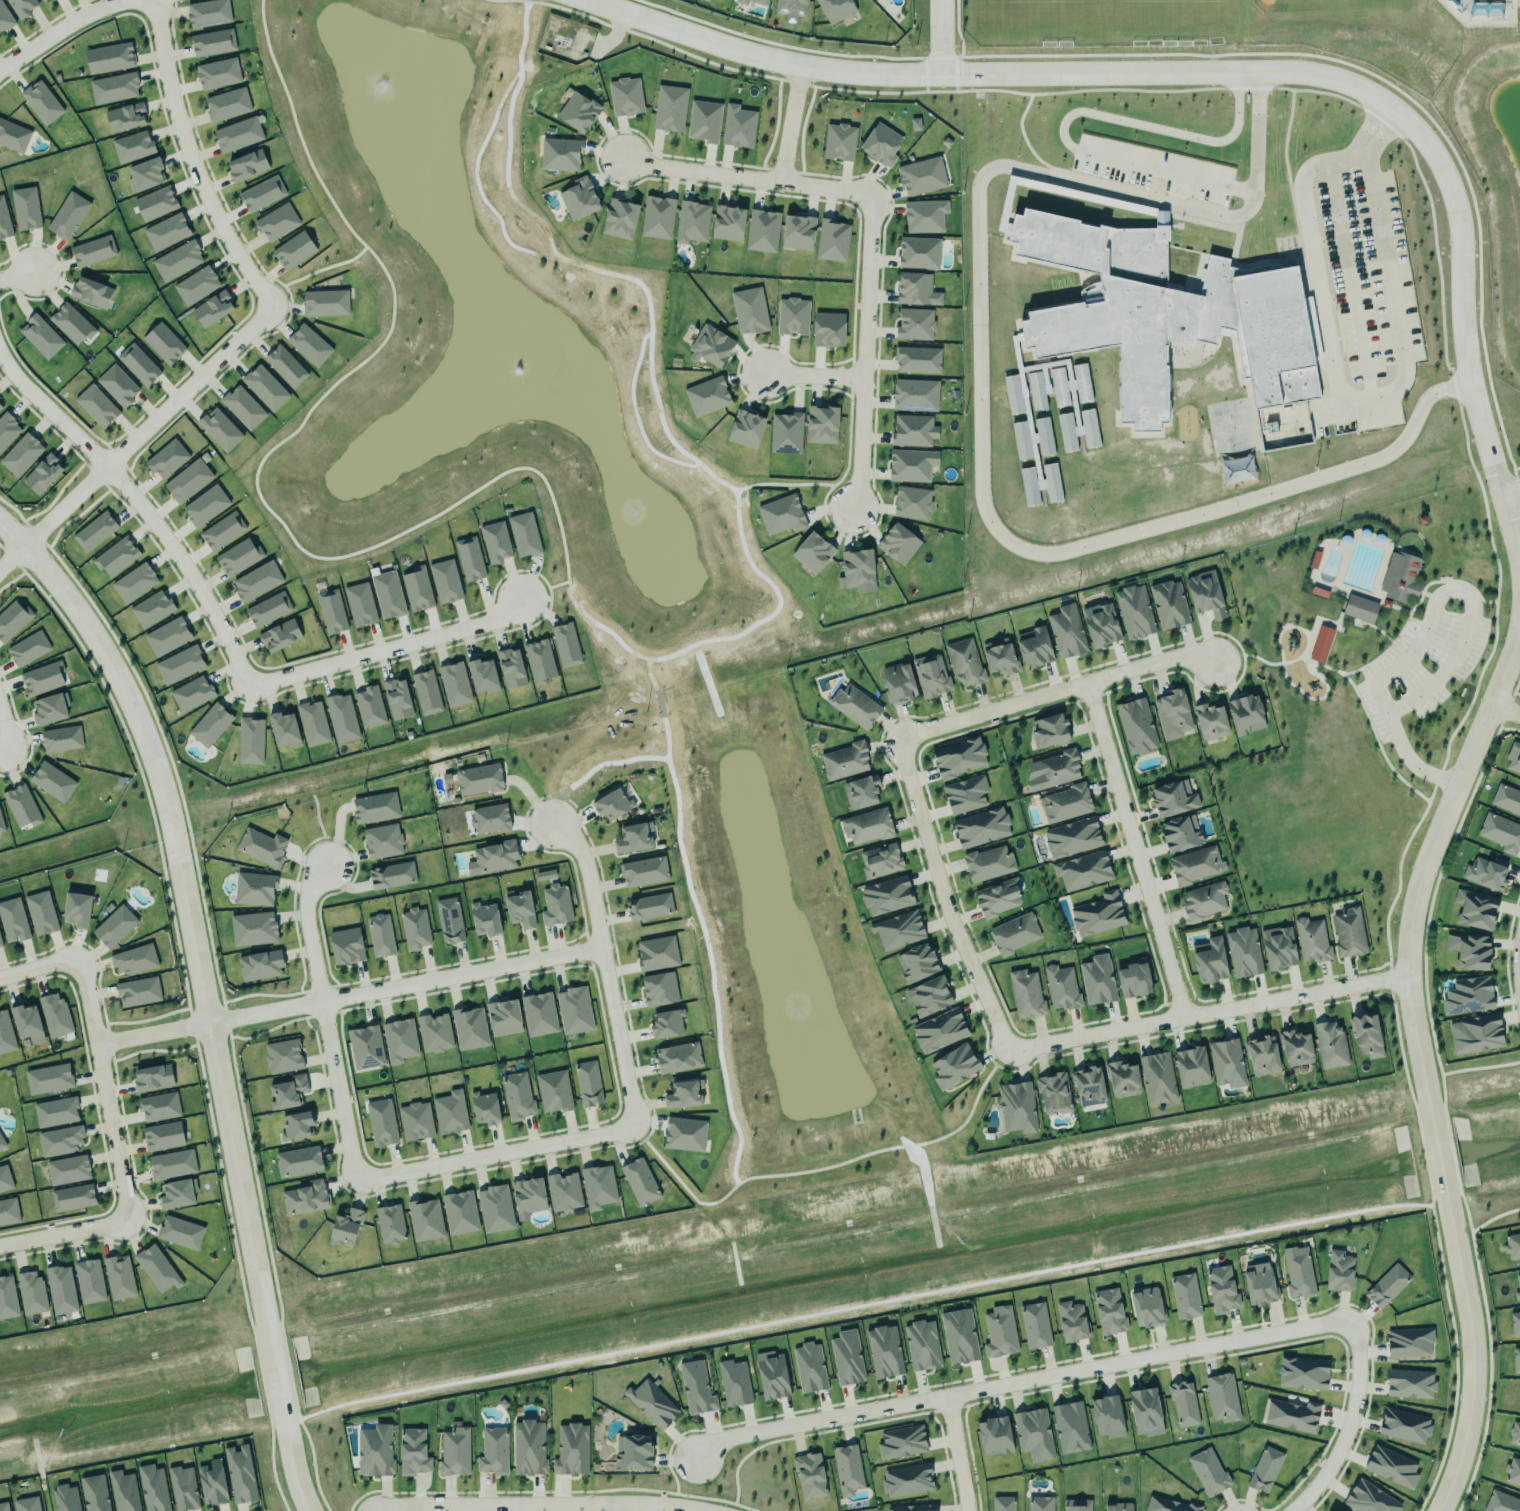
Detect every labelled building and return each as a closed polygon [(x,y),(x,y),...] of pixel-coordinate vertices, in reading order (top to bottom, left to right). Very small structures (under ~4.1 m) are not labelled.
[(0,0),(0,33),(15,23),(0,0)] [(16,20),(4,0),(33,0),(35,3),(25,9),(28,13),(16,20)] [(189,28),(231,23),(228,0),(215,0),(186,4),(189,28)] [(775,14),(785,14),(785,22),(796,23),(796,17),(807,17),(807,0),(776,0),(775,14)] [(828,26),(856,12),(850,0),(816,0),(828,26)] [(190,36),(194,58),(236,50),(232,28),(190,36)] [(88,75),(135,67),(131,42),(84,50),(88,75)] [(194,65),(233,56),(238,79),(199,88),(197,78),(195,79),(194,73),(196,73),(194,65)] [(140,96),(134,72),(88,81),(93,106),(140,96)] [(639,78),(609,81),(612,116),(643,113),(639,78)] [(44,126),(64,112),(39,79),(19,94),(44,126)] [(688,89),(658,84),(652,129),(682,133),(688,89)] [(202,97),(242,85),(249,109),(207,121),(204,110),(207,109),(206,106),(205,106),(202,97)] [(556,114),(572,90),(598,107),(581,131),(556,114)] [(102,111),(108,132),(117,130),(116,128),(144,120),(143,116),(144,114),(144,110),(141,102),(140,100),(132,102),(132,101),(119,104),(119,106),(102,111)] [(721,104),(691,101),(686,139),(717,143),(721,104)] [(739,105),(726,103),(720,145),(751,149),(757,112),(738,109),(739,105)] [(258,123),(263,122),(261,114),(212,130),(221,155),(264,140),(258,123)] [(22,154),(32,131),(0,118),(0,145),(22,154)] [(920,118),(911,118),(911,131),(919,131),(920,118)] [(903,139),(877,121),(858,149),(888,169),(896,157),(892,154),(903,139)] [(827,123),(822,158),(852,162),(857,127),(827,123)] [(155,154),(148,130),(111,140),(118,164),(155,154)] [(579,171),(581,140),(542,138),(540,170),(579,171)] [(268,172),(262,150),(225,160),(232,182),(268,172)] [(894,165),(940,154),(947,185),(905,195),(903,185),(899,186),(894,165)] [(158,170),(163,169),(159,157),(127,168),(131,178),(127,180),(131,193),(163,183),(158,170)] [(247,213),(286,195),(277,175),(238,193),(247,213)] [(572,180),(574,187),(559,192),(569,221),(600,210),(587,175),(572,180)] [(131,198),(141,221),(176,206),(172,197),(171,198),(169,193),(170,192),(166,183),(131,198)] [(8,188),(33,185),(39,226),(27,227),(27,226),(24,227),(24,228),(15,230),(8,188)] [(90,204),(69,191),(46,229),(66,242),(90,204)] [(13,236),(1,193),(0,193),(0,239),(13,236)] [(675,199),(643,196),(640,237),(672,239),(675,199)] [(1090,197),(1089,203),(1157,214),(1155,225),(1166,226),(1168,210),(1090,197)] [(600,233),(630,241),(639,206),(609,198),(600,233)] [(904,202),(946,200),(946,212),(942,213),(943,231),(906,233),(904,202)] [(710,204),(679,201),(675,244),(687,245),(687,240),(706,242),(710,204)] [(252,220),(258,235),(263,233),(267,241),(299,227),(290,204),(252,220)] [(742,241),(745,208),(714,206),(711,239),(742,241)] [(1165,209),(1152,209),(1152,227),(1113,228),(1106,226),(1105,225),(1096,223),(1095,225),(1075,221),(1076,218),(1021,206),(1019,212),(1012,211),(1006,237),(1013,239),(1010,252),(1095,270),(1100,298),(1080,302),(1080,299),(1023,309),(1025,316),(1017,317),(1022,345),(1029,343),(1032,355),(1116,341),(1117,420),(1129,420),(1129,428),(1157,428),(1157,420),(1164,421),(1164,339),(1190,345),(1191,339),(1213,344),(1216,334),(1234,337),(1240,377),(1247,375),(1252,408),(1317,395),(1311,360),(1319,358),(1307,295),(1300,296),(1293,262),(1251,271),(1224,265),(1227,257),(1206,252),(1196,294),(1164,287),(1163,239),(1166,239),(1165,209)] [(749,208),(780,211),(777,246),(746,243),(749,208)] [(140,229),(177,211),(182,219),(181,220),(188,232),(151,250),(140,229)] [(783,213),(780,245),(811,248),(814,216),(783,213)] [(818,216),(814,258),(843,261),(848,222),(828,220),(828,217),(818,216)] [(314,248),(300,228),(268,250),(282,270),(314,248)] [(117,255),(109,234),(69,248),(76,269),(117,255)] [(899,236),(939,238),(937,269),(897,267),(899,236)] [(191,237),(149,260),(161,282),(200,260),(196,253),(197,252),(196,249),(197,248),(191,237)] [(171,285),(206,263),(220,284),(184,307),(171,285)] [(931,274),(898,273),(897,304),(942,305),(942,293),(931,292),(931,274)] [(76,274),(73,281),(72,281),(66,294),(103,308),(111,287),(76,274)] [(739,336),(769,330),(760,287),(730,293),(739,336)] [(302,315),(301,303),(303,302),(303,298),(301,298),(301,290),(347,289),(347,314),(302,315)] [(190,310),(202,329),(235,309),(223,290),(190,310)] [(62,299),(55,306),(57,307),(53,312),(52,311),(46,317),(74,344),(82,336),(85,338),(94,330),(62,299)] [(808,335),(809,300),(778,299),(777,334),(808,335)] [(897,339),(933,340),(934,309),(898,308),(897,339)] [(14,328),(33,310),(65,344),(46,362),(14,328)] [(814,312),(812,345),(824,345),(824,340),(843,341),(844,314),(814,312)] [(168,366),(186,349),(160,321),(142,338),(168,366)] [(318,368),(333,348),(301,323),(285,343),(318,368)] [(720,365),(735,340),(725,335),(726,333),(717,327),(715,330),(704,323),(688,349),(691,351),(688,357),(695,361),(700,353),(720,365)] [(158,371),(129,341),(114,356),(143,387),(149,381),(148,380),(158,371)] [(308,375),(279,344),(263,358),(292,390),(308,375)] [(940,373),(941,348),(896,347),(895,372),(940,373)] [(1054,407),(1071,405),(1073,420),(1078,420),(1076,403),(1091,401),(1087,364),(1070,366),(1069,359),(1049,362),(1050,366),(1064,365),(1064,367),(1050,369),(1054,407)] [(140,391),(114,363),(95,380),(121,409),(140,391)] [(240,378),(247,371),(249,371),(258,363),(287,393),(271,409),(240,378)] [(1046,409),(1045,394),(1047,394),(1045,371),(1027,373),(1031,411),(1046,409)] [(681,389),(719,374),(730,403),(692,418),(681,389)] [(1003,377),(1009,414),(1023,412),(1017,375),(1003,377)] [(937,411),(938,380),(893,379),(893,410),(937,411)] [(71,398),(89,381),(118,411),(108,420),(107,419),(106,420),(107,421),(100,428),(71,398)] [(249,432),(267,415),(237,384),(219,401),(249,432)] [(243,437),(215,406),(196,423),(225,454),(243,437)] [(806,443),(837,444),(838,407),(807,407),(806,443)] [(765,418),(736,409),(727,441),(756,450),(765,418)] [(1062,452),(1077,450),(1075,436),(1083,435),(1085,448),(1099,447),(1094,409),(1079,411),(1081,426),(1073,427),(1071,413),(1057,415),(1062,452)] [(23,429),(5,412),(0,417),(0,453),(23,429)] [(771,413),(770,452),(801,453),(802,414),(771,413)] [(932,416),(893,415),(892,446),(931,447),(931,439),(937,439),(938,427),(932,426),(932,416)] [(1017,460),(1031,458),(1026,421),(1012,423),(1017,460)] [(14,476),(0,464),(0,456),(24,430),(31,437),(32,436),(36,440),(35,442),(41,447),(14,476)] [(161,481),(190,457),(174,438),(145,462),(161,481)] [(888,449),(929,451),(927,481),(887,479),(888,449)] [(47,450),(55,458),(53,460),(60,467),(35,494),(19,479),(47,450)] [(163,484),(178,505),(214,478),(199,458),(163,484)] [(1062,501),(1056,463),(1041,465),(1043,479),(1035,481),(1033,467),(1019,469),(1025,507),(1040,505),(1037,490),(1045,489),(1048,503),(1062,501)] [(196,529),(230,504),(216,484),(181,508),(196,529)] [(932,491),(897,486),(893,516),(927,521),(932,491)] [(757,506),(767,536),(791,527),(793,532),(807,528),(795,493),(757,506)] [(118,527),(105,510),(72,536),(85,554),(118,527)] [(209,550),(246,530),(236,511),(199,531),(209,550)] [(517,559),(541,553),(531,511),(507,518),(517,559)] [(477,526),(500,520),(509,554),(498,557),(499,561),(488,564),(477,526)] [(876,544),(902,565),(921,540),(895,520),(876,544)] [(835,551),(812,530),(790,554),(813,576),(835,551)] [(110,578),(140,554),(125,535),(91,561),(99,571),(103,569),(110,578)] [(486,577),(474,535),(453,542),(465,583),(486,577)] [(214,556),(247,537),(251,545),(253,544),(259,554),(261,554),(262,556),(226,577),(214,556)] [(839,550),(844,587),(871,584),(870,570),(873,570),(870,545),(860,546),(859,548),(839,550)] [(1378,595),(1406,603),(1408,596),(1417,598),(1420,586),(1413,584),(1420,559),(1391,550),(1378,595)] [(428,565),(438,605),(463,599),(452,559),(428,565)] [(159,582),(144,561),(110,585),(125,605),(159,582)] [(283,585),(274,561),(231,579),(240,602),(283,585)] [(412,572),(400,575),(410,613),(434,607),(423,564),(411,568),(412,572)] [(370,576),(381,620),(406,614),(395,570),(370,576)] [(1185,577),(1192,614),(1210,610),(1212,620),(1225,618),(1215,570),(1185,577)] [(353,629),(378,623),(367,579),(342,586),(353,629)] [(1158,628),(1187,621),(1176,580),(1168,582),(1168,579),(1146,585),(1158,628)] [(1153,630),(1140,584),(1130,586),(1130,584),(1118,587),(1119,590),(1112,591),(1124,639),(1142,634),(1142,633),(1153,630)] [(314,593),(334,587),(345,627),(332,631),(332,632),(325,634),(314,593)] [(128,607),(158,589),(163,598),(167,596),(169,599),(168,599),(173,607),(140,627),(128,607)] [(242,608),(280,589),(290,609),(253,628),(247,616),(245,616),(242,608)] [(1341,615),(1372,624),(1379,604),(1348,594),(1341,615)] [(1,643),(0,642),(0,610),(14,596),(32,614),(1,643)] [(1056,658),(1085,649),(1071,601),(1055,605),(1056,611),(1044,615),(1056,658)] [(1078,608),(1096,603),(1097,604),(1107,601),(1119,638),(1101,643),(1102,645),(1090,648),(1078,608)] [(155,658),(192,639),(180,616),(143,635),(155,658)] [(258,633),(266,654),(302,639),(293,619),(258,633)] [(547,626),(564,622),(564,621),(568,620),(580,662),(558,667),(547,626)] [(1016,638),(1032,633),(1030,627),(1043,623),(1053,657),(1031,663),(1030,661),(1024,662),(1023,657),(1021,658),(1016,638)] [(1308,659),(1323,664),(1334,630),(1319,625),(1308,659)] [(16,668),(51,649),(40,630),(5,649),(16,668)] [(943,644),(969,637),(978,669),(981,668),(985,679),(962,686),(960,679),(957,680),(955,675),(952,676),(943,644)] [(523,645),(533,687),(546,684),(545,679),(556,676),(547,639),(523,645)] [(1002,673),(1017,669),(1013,656),(1011,657),(1007,641),(998,644),(997,642),(985,646),(986,648),(979,650),(986,671),(995,669),(995,671),(1001,669),(1002,673)] [(164,686),(205,668),(196,645),(154,663),(164,686)] [(495,653),(505,690),(527,684),(517,647),(495,653)] [(911,660),(922,699),(950,691),(940,653),(911,660)] [(19,673),(59,658),(63,670),(59,672),(63,682),(28,696),(19,673)] [(466,662),(474,694),(484,691),(485,695),(500,691),(491,659),(479,663),(478,659),(466,662)] [(448,708),(472,701),(461,661),(437,668),(448,708)] [(908,662),(881,669),(890,705),(917,698),(908,662)] [(420,716),(442,711),(433,670),(411,674),(420,716)] [(214,698),(204,675),(170,691),(179,713),(214,698)] [(390,719),(411,714),(408,705),(409,705),(402,677),(395,679),(395,678),(392,679),(392,678),(380,681),(390,719)] [(826,702),(836,687),(840,690),(845,682),(880,708),(864,730),(826,702)] [(354,693),(361,729),(385,724),(378,684),(363,687),(363,692),(354,693)] [(1192,729),(1183,689),(1152,697),(1163,742),(1182,737),(1181,732),(1192,729)] [(65,692),(32,701),(35,714),(33,714),(36,726),(68,718),(65,708),(69,707),(65,692)] [(324,699),(335,744),(359,738),(348,693),(324,699)] [(1224,700),(1234,736),(1246,733),(1246,731),(1263,726),(1259,712),(1260,712),(1257,700),(1256,701),(1254,694),(1248,695),(1247,693),(1234,696),(1235,697),(1224,700)] [(1112,703),(1141,695),(1156,746),(1146,748),(1147,751),(1135,755),(1134,752),(1127,754),(1112,703)] [(296,706),(305,747),(329,742),(320,700),(296,706)] [(1190,705),(1203,701),(1204,706),(1209,704),(1210,707),(1219,705),(1226,730),(1224,733),(1202,740),(1199,737),(1190,705)] [(188,734),(207,749),(233,717),(214,702),(188,734)] [(266,711),(275,744),(284,742),(286,748),(301,744),(292,709),(280,712),(279,707),(266,711)] [(1027,720),(1057,711),(1059,717),(1063,717),(1065,723),(1062,724),(1066,738),(1065,738),(1066,741),(1053,745),(1052,742),(1032,748),(1028,730),(1030,730),(1027,720)] [(264,719),(239,718),(238,764),(263,764),(264,719)] [(82,748),(80,726),(41,730),(43,752),(82,748)] [(937,781),(952,776),(952,774),(984,764),(981,754),(983,753),(979,742),(977,742),(975,735),(928,749),(937,781)] [(1519,774),(1519,744),(1509,740),(1502,758),(1506,760),(1503,767),(1519,774)] [(820,752),(826,781),(869,771),(863,743),(820,752)] [(1038,790),(1081,778),(1074,749),(1035,760),(1039,776),(1034,778),(1038,790)] [(27,778),(41,757),(76,780),(62,801),(27,778)] [(452,770),(497,761),(499,771),(497,771),(500,786),(499,787),(499,789),(487,792),(487,789),(457,795),(452,770)] [(842,782),(874,773),(877,785),(874,786),(876,791),(873,792),(876,801),(847,809),(840,785),(842,782)] [(939,786),(980,774),(985,791),(979,793),(983,804),(948,814),(944,800),(943,800),(939,786)] [(1148,788),(1158,785),(1159,783),(1168,781),(1169,782),(1176,779),(1177,780),(1183,778),(1188,794),(1193,792),(1197,805),(1156,818),(1153,806),(1151,806),(1148,797),(1151,796),(1148,788)] [(18,827),(0,794),(0,791),(22,780),(43,820),(31,826),(29,821),(18,827)] [(1068,784),(1081,780),(1090,810),(1044,823),(1039,805),(1043,804),(1041,796),(1069,788),(1068,784)] [(1496,782),(1519,792),(1519,815),(1488,803),(1496,782)] [(633,808),(620,786),(592,802),(605,824),(633,808)] [(350,798),(392,790),(397,815),(353,824),(350,811),(352,810),(350,798)] [(473,835),(510,830),(507,804),(470,808),(473,835)] [(837,818),(883,805),(892,834),(878,838),(877,836),(850,844),(847,836),(843,837),(837,818)] [(949,820),(999,805),(1001,812),(1004,812),(1007,824),(1005,825),(1007,834),(957,849),(949,820)] [(1511,855),(1513,850),(1515,851),(1519,839),(1519,826),(1484,811),(1474,834),(1501,845),(1499,850),(1511,855)] [(1167,854),(1203,843),(1194,813),(1158,824),(1167,854)] [(1051,859),(1102,846),(1094,816),(1043,830),(1051,859)] [(360,827),(396,821),(402,854),(365,860),(360,827)] [(613,840),(615,854),(652,849),(648,823),(619,827),(621,839),(613,840)] [(272,839),(246,827),(235,850),(277,869),(289,841),(274,834),(272,839)] [(466,862),(467,875),(518,868),(514,841),(472,847),(474,861),(466,862)] [(857,851),(892,841),(896,852),(894,852),(896,856),(898,855),(901,864),(900,864),(901,867),(862,878),(859,866),(861,865),(857,851)] [(959,853),(973,849),(974,852),(1002,844),(1004,852),(1008,851),(1014,870),(968,883),(967,880),(966,880),(963,872),(964,870),(962,865),(961,865),(959,857),(959,853)] [(1174,887),(1189,883),(1188,880),(1225,870),(1222,859),(1217,860),(1212,844),(1166,857),(1167,860),(1166,861),(1174,887)] [(1049,864),(1052,876),(1058,875),(1063,892),(1110,877),(1101,848),(1049,864)] [(616,863),(662,854),(666,879),(623,886),(621,876),(618,877),(616,863)] [(1498,892),(1501,885),(1501,886),(1504,879),(1501,878),(1504,868),(1503,867),(1473,856),(1472,858),(1470,859),(1468,865),(1463,863),(1458,877),(1498,892)] [(416,882),(412,861),(368,869),(372,891),(416,882)] [(556,877),(554,869),(535,874),(537,882),(556,877)] [(236,871),(276,874),(275,888),(272,887),(271,904),(234,901),(236,871)] [(903,874),(859,887),(861,894),(858,895),(862,907),(865,906),(868,915),(911,902),(903,874)] [(1023,906),(1014,878),(974,891),(982,919),(1023,906)] [(1179,891),(1220,880),(1221,883),(1223,884),(1224,887),(1223,889),(1224,892),(1220,893),(1224,908),(1198,916),(1198,918),(1185,922),(1185,919),(1184,920),(1180,907),(1181,906),(1181,902),(1182,901),(1179,891)] [(540,926),(537,909),(544,908),(540,887),(547,886),(547,884),(558,882),(558,884),(566,883),(573,920),(540,926)] [(64,891),(65,887),(79,889),(78,893),(88,894),(84,927),(83,929),(72,927),(72,925),(72,923),(61,921),(61,919),(60,919),(64,891)] [(1454,887),(1496,898),(1488,931),(1452,921),(1454,912),(1456,913),(1459,904),(1450,901),(1454,887)] [(1098,892),(1113,888),(1124,922),(1076,937),(1074,930),(1072,930),(1068,919),(1070,917),(1068,909),(1088,901),(1099,897),(1098,892)] [(536,928),(528,889),(503,894),(509,924),(520,922),(521,931),(536,928)] [(33,936),(57,931),(49,891),(25,895),(33,936)] [(624,899),(668,891),(672,913),(628,921),(624,899)] [(442,944),(464,939),(455,893),(433,898),(442,944)] [(3,942),(13,939),(14,941),(28,937),(16,895),(0,900),(0,931),(3,942)] [(476,936),(485,934),(485,936),(501,933),(495,903),(479,907),(478,902),(469,904),(476,936)] [(138,922),(122,904),(91,932),(108,950),(138,922)] [(398,912),(405,951),(420,948),(420,946),(430,944),(423,907),(417,908),(416,904),(407,905),(408,910),(398,912)] [(1364,951),(1355,905),(1337,908),(1338,913),(1329,915),(1335,943),(1332,944),(1335,957),(1364,951)] [(272,910),(273,920),(277,919),(278,944),(230,947),(228,913),(272,910)] [(877,932),(882,951),(925,939),(917,910),(868,924),(870,934),(877,932)] [(985,931),(988,929),(988,927),(1027,910),(1028,913),(1030,914),(1031,918),(1031,919),(1038,936),(1009,949),(1010,951),(998,957),(996,954),(995,955),(985,931)] [(366,917),(373,958),(395,954),(388,913),(366,917)] [(1294,921),(1301,964),(1330,959),(1323,916),(1294,921)] [(327,931),(333,964),(365,959),(359,925),(327,931)] [(1257,930),(1276,926),(1276,927),(1288,925),(1295,963),(1277,966),(1278,968),(1265,971),(1257,930)] [(1222,933),(1232,931),(1232,928),(1244,926),(1245,929),(1251,928),(1260,971),(1237,976),(1237,977),(1231,978),(1222,933)] [(1443,933),(1486,936),(1486,947),(1487,947),(1487,957),(1485,958),(1485,969),(1451,967),(1452,958),(1454,958),(1454,950),(1443,949),(1443,933)] [(635,940),(672,934),(678,964),(638,970),(634,950),(637,950),(635,940)] [(1192,946),(1197,984),(1227,980),(1221,935),(1207,937),(1207,944),(1192,946)] [(917,944),(923,941),(926,946),(928,945),(931,951),(930,951),(933,956),(933,957),(938,968),(903,983),(898,972),(900,971),(893,955),(898,952),(899,952),(906,949),(905,948),(916,943),(917,944)] [(158,966),(151,943),(109,955),(115,978),(158,966)] [(237,957),(242,982),(284,975),(279,950),(237,957)] [(1114,1000),(1106,958),(1105,958),(1103,952),(1088,955),(1089,961),(1076,963),(1084,1005),(1114,1000)] [(1116,963),(1120,998),(1150,995),(1147,960),(1116,963)] [(1049,1008),(1059,1006),(1059,1008),(1065,1007),(1066,1009),(1076,1007),(1076,1006),(1079,1005),(1077,993),(1074,993),(1069,966),(1054,969),(1053,964),(1050,965),(1049,964),(1045,964),(1044,966),(1041,967),(1049,1008)] [(1044,1012),(1014,1018),(1005,971),(1024,968),(1025,972),(1033,971),(1038,999),(1041,999),(1044,1012)] [(639,974),(664,969),(671,970),(676,998),(645,1005),(639,974)] [(940,972),(901,989),(909,1007),(911,1006),(916,1017),(950,1001),(942,986),(946,984),(940,972)] [(1441,1015),(1491,1007),(1486,974),(1450,980),(1451,988),(1442,990),(1444,998),(1438,999),(1441,1015)] [(115,984),(117,996),(119,996),(121,1008),(161,1001),(157,976),(115,984)] [(563,1035),(593,1030),(586,986),(556,991),(563,1035)] [(35,997),(46,1038),(71,1031),(62,1001),(61,1001),(59,997),(55,998),(54,991),(35,997)] [(527,1037),(558,1032),(551,992),(520,997),(527,1037)] [(491,1037),(522,1032),(516,999),(485,1004),(491,1037)] [(7,1007),(19,1003),(20,1007),(32,1004),(41,1036),(27,1040),(26,1036),(16,1039),(7,1007)] [(650,1039),(683,1032),(677,1005),(651,1010),(653,1020),(647,1022),(650,1039)] [(910,1025),(954,1006),(966,1032),(922,1053),(918,1046),(916,1047),(912,1036),(913,1034),(910,1025)] [(458,1051),(489,1045),(482,1007),(466,1010),(465,1008),(451,1010),(458,1051)] [(14,1048),(0,1052),(0,1008),(2,1008),(14,1048)] [(1445,1023),(1457,1021),(1457,1019),(1495,1011),(1499,1031),(1498,1031),(1501,1044),(1451,1054),(1445,1023)] [(1345,1017),(1348,1032),(1351,1031),(1356,1054),(1365,1053),(1366,1059),(1381,1056),(1379,1045),(1373,1013),(1363,1015),(1360,1013),(1348,1016),(1348,1017),(1345,1017)] [(453,1049),(447,1014),(429,1017),(429,1014),(416,1017),(423,1055),(453,1049)] [(418,1055),(413,1019),(382,1024),(389,1066),(402,1063),(401,1058),(418,1055)] [(1311,1023),(1319,1069),(1346,1064),(1340,1030),(1338,1031),(1337,1026),(1333,1027),(1332,1020),(1325,1022),(1325,1021),(1311,1023)] [(347,1030),(353,1071),(384,1066),(378,1025),(347,1030)] [(1276,1033),(1279,1032),(1278,1031),(1290,1029),(1291,1032),(1296,1031),(1297,1035),(1306,1033),(1311,1058),(1309,1062),(1287,1066),(1284,1064),(1280,1044),(1278,1044),(1276,1033)] [(1274,1037),(1268,1038),(1268,1036),(1245,1040),(1251,1077),(1279,1072),(1274,1037)] [(1205,1042),(1235,1037),(1243,1084),(1226,1088),(1225,1082),(1213,1084),(1205,1042)] [(263,1044),(269,1075),(303,1069),(298,1038),(263,1044)] [(927,1062),(962,1040),(979,1066),(938,1090),(930,1077),(935,1074),(927,1062)] [(655,1047),(658,1073),(701,1069),(698,1043),(655,1047)] [(1171,1051),(1178,1089),(1189,1086),(1189,1085),(1207,1082),(1200,1045),(1195,1045),(1194,1045),(1187,1046),(1188,1048),(1171,1051)] [(1136,1056),(1165,1051),(1175,1099),(1145,1104),(1136,1056)] [(572,1063),(580,1107),(593,1105),(593,1103),(601,1101),(594,1059),(572,1063)] [(1101,1064),(1104,1063),(1104,1062),(1117,1060),(1117,1064),(1123,1063),(1123,1066),(1132,1064),(1138,1091),(1135,1093),(1113,1097),(1110,1095),(1106,1078),(1105,1078),(1105,1076),(1104,1076),(1101,1064)] [(73,1087),(68,1063),(24,1071),(29,1096),(73,1087)] [(132,1071),(136,1093),(174,1086),(170,1064),(132,1071)] [(1067,1072),(1070,1072),(1070,1071),(1084,1068),(1084,1066),(1091,1064),(1091,1067),(1097,1066),(1103,1099),(1102,1102),(1078,1106),(1076,1105),(1072,1086),(1070,1086),(1067,1072)] [(498,1074),(507,1122),(523,1119),(522,1116),(533,1114),(525,1069),(498,1074)] [(1032,1077),(1035,1093),(1039,1092),(1043,1115),(1069,1110),(1062,1069),(1054,1070),(1054,1074),(1032,1077)] [(572,1110),(566,1070),(536,1075),(541,1114),(572,1110)] [(300,1106),(298,1094),(308,1092),(305,1073),(290,1076),(290,1081),(269,1085),(272,1102),(269,1102),(271,1111),(300,1106)] [(993,1081),(1001,1131),(1020,1128),(1020,1134),(1037,1131),(1028,1075),(993,1081)] [(664,1108),(703,1105),(701,1079),(670,1081),(672,1094),(663,1095),(664,1108)] [(431,1098),(437,1133),(468,1128),(461,1086),(448,1088),(449,1095),(431,1098)] [(143,1123),(181,1116),(176,1091),(138,1098),(143,1123)] [(474,1126),(499,1123),(496,1092),(470,1095),(474,1126)] [(33,1104),(38,1129),(79,1121),(74,1096),(33,1104)] [(373,1148),(398,1143),(390,1099),(365,1103),(373,1148)] [(403,1142),(434,1137),(428,1101),(397,1107),(403,1142)] [(312,1125),(311,1112),(280,1115),(283,1141),(310,1138),(309,1126),(312,1125)] [(703,1153),(707,1122),(667,1116),(663,1147),(703,1153)] [(142,1127),(145,1151),(183,1147),(181,1122),(142,1127)] [(42,1156),(85,1149),(81,1125),(38,1133),(42,1156)] [(274,1153),(279,1178),(323,1170),(318,1145),(274,1153)] [(152,1180),(196,1174),(193,1150),(148,1155),(152,1180)] [(83,1153),(43,1161),(48,1185),(88,1177),(86,1170),(87,1169),(86,1163),(85,1164),(83,1153)] [(643,1157),(621,1166),(636,1208),(659,1199),(643,1157)] [(11,1187),(4,1163),(0,1164),(0,1190),(11,1187)] [(577,1168),(588,1166),(589,1167),(594,1166),(594,1167),(608,1164),(614,1200),(597,1204),(598,1208),(586,1211),(577,1168)] [(543,1173),(551,1211),(581,1205),(574,1167),(543,1173)] [(508,1178),(539,1173),(546,1209),(528,1212),(529,1220),(516,1222),(508,1178)] [(158,1198),(161,1210),(194,1204),(193,1194),(197,1193),(194,1178),(161,1184),(163,1197),(158,1198)] [(281,1192),(285,1216),(329,1208),(323,1178),(307,1181),(308,1187),(281,1192)] [(50,1191),(54,1212),(96,1205),(92,1183),(50,1191)] [(515,1228),(506,1184),(476,1190),(484,1234),(515,1228)] [(480,1229),(471,1190),(440,1196),(449,1236),(480,1229)] [(17,1220),(0,1223),(0,1199),(13,1196),(17,1220)] [(444,1237),(437,1198),(406,1203),(414,1243),(444,1237)] [(381,1243),(388,1242),(389,1244),(406,1241),(399,1204),(375,1208),(381,1243)] [(346,1206),(359,1210),(359,1211),(362,1212),(359,1224),(356,1224),(350,1246),(340,1244),(341,1241),(335,1239),(333,1244),(325,1242),(333,1214),(334,1214),(334,1212),(344,1214),(346,1206)] [(204,1228),(164,1215),(156,1238),(197,1251),(204,1228)] [(1502,1236),(1519,1232),(1519,1256),(1507,1259),(1505,1253),(1502,1253),(1500,1245),(1504,1244),(1502,1236)] [(172,1285),(176,1290),(183,1284),(153,1243),(133,1258),(160,1294),(172,1285)] [(1327,1248),(1341,1250),(1341,1254),(1347,1255),(1349,1257),(1351,1257),(1350,1275),(1352,1276),(1351,1289),(1349,1289),(1349,1290),(1347,1290),(1347,1291),(1337,1290),(1337,1291),(1329,1290),(1329,1289),(1323,1289),(1324,1282),(1323,1282),(1327,1248)] [(1281,1254),(1305,1249),(1314,1295),(1300,1298),(1300,1295),(1289,1297),(1288,1296),(1286,1297),(1283,1284),(1286,1283),(1281,1254)] [(136,1296),(127,1254),(102,1259),(111,1301),(136,1296)] [(81,1305),(106,1300),(98,1258),(73,1263),(81,1305)] [(1393,1262),(1409,1278),(1377,1309),(1361,1293),(1393,1262)] [(1202,1269),(1227,1264),(1232,1293),(1235,1293),(1238,1305),(1235,1306),(1235,1307),(1224,1309),(1225,1312),(1211,1315),(1202,1269)] [(42,1267),(51,1314),(74,1310),(66,1266),(59,1267),(58,1265),(55,1266),(54,1265),(42,1267)] [(1240,1270),(1266,1265),(1268,1266),(1273,1292),(1275,1291),(1277,1299),(1273,1299),(1274,1300),(1261,1303),(1261,1300),(1259,1301),(1260,1305),(1253,1307),(1252,1304),(1247,1305),(1240,1270)] [(13,1273),(32,1269),(33,1276),(37,1275),(38,1279),(40,1279),(46,1310),(21,1315),(13,1273)] [(1202,1316),(1193,1273),(1169,1277),(1177,1321),(1202,1316)] [(11,1275),(0,1277),(0,1320),(19,1316),(11,1275)] [(1136,1329),(1165,1324),(1158,1286),(1129,1292),(1136,1329)] [(1100,1335),(1108,1334),(1108,1333),(1110,1332),(1110,1333),(1123,1331),(1123,1330),(1126,1329),(1123,1316),(1120,1317),(1114,1287),(1090,1292),(1093,1307),(1092,1307),(1095,1321),(1096,1321),(1098,1334),(1100,1334),(1100,1335)] [(1054,1303),(1068,1300),(1069,1304),(1075,1303),(1076,1304),(1079,1304),(1085,1337),(1061,1342),(1054,1303)] [(1024,1349),(1026,1348),(1026,1349),(1034,1348),(1034,1347),(1038,1346),(1038,1347),(1049,1345),(1041,1301),(1016,1305),(1024,1349)] [(980,1344),(986,1343),(980,1314),(989,1313),(988,1307),(998,1305),(999,1306),(1007,1305),(1016,1350),(1013,1351),(1013,1352),(1004,1354),(1004,1353),(996,1354),(996,1356),(989,1357),(989,1356),(983,1357),(980,1344)] [(937,1314),(966,1309),(975,1358),(952,1362),(952,1364),(946,1365),(937,1314)] [(1507,1312),(1519,1310),(1519,1336),(1510,1337),(1507,1312)] [(910,1371),(901,1326),(908,1324),(908,1321),(920,1319),(921,1322),(930,1320),(939,1366),(926,1368),(926,1367),(910,1371)] [(865,1330),(875,1380),(904,1374),(895,1325),(865,1330)] [(827,1338),(835,1337),(835,1331),(853,1327),(863,1380),(836,1386),(827,1338)] [(1384,1330),(1430,1327),(1431,1342),(1427,1342),(1428,1355),(1385,1357),(1384,1350),(1384,1337),(1383,1334),(1385,1333),(1384,1330)] [(790,1348),(798,1393),(826,1388),(818,1342),(810,1344),(810,1340),(798,1342),(798,1346),(790,1348)] [(1510,1347),(1519,1347),(1519,1373),(1511,1373),(1510,1347)] [(752,1354),(771,1349),(773,1353),(779,1352),(788,1394),(760,1400),(752,1354)] [(1277,1356),(1326,1359),(1324,1389),(1276,1386),(1277,1356)] [(677,1363),(699,1358),(701,1360),(707,1395),(713,1394),(716,1408),(686,1414),(677,1363)] [(747,1361),(732,1363),(732,1360),(719,1361),(723,1407),(751,1404),(747,1361)] [(1386,1368),(1431,1371),(1430,1380),(1434,1380),(1433,1392),(1429,1392),(1429,1398),(1384,1395),(1386,1368)] [(1202,1377),(1229,1372),(1238,1419),(1219,1423),(1218,1418),(1210,1419),(1202,1377)] [(620,1391),(626,1385),(630,1390),(643,1377),(677,1410),(674,1412),(675,1413),(658,1431),(620,1391)] [(1164,1385),(1167,1384),(1167,1383),(1183,1380),(1183,1383),(1188,1382),(1196,1423),(1176,1427),(1170,1397),(1167,1398),(1164,1385)] [(1126,1392),(1152,1387),(1161,1433),(1143,1436),(1142,1432),(1133,1434),(1126,1392)] [(1087,1399),(1089,1407),(1088,1407),(1091,1424),(1092,1424),(1094,1436),(1103,1434),(1104,1439),(1122,1435),(1114,1394),(1087,1399)] [(1264,1424),(1315,1434),(1320,1408),(1269,1398),(1264,1424)] [(1049,1405),(1078,1399),(1087,1448),(1058,1454),(1049,1405)] [(1009,1413),(1042,1406),(1052,1458),(1028,1463),(1025,1451),(1017,1452),(1009,1413)] [(1382,1406),(1376,1432),(1421,1443),(1423,1435),(1426,1436),(1429,1425),(1426,1424),(1428,1417),(1382,1406)] [(1004,1414),(1011,1452),(997,1454),(997,1453),(980,1455),(977,1444),(976,1443),(974,1431),(975,1430),(974,1423),(983,1421),(982,1418),(1004,1414)] [(511,1422),(518,1422),(518,1419),(531,1419),(531,1422),(541,1422),(541,1458),(544,1458),(544,1473),(518,1473),(518,1474),(511,1474),(511,1422)] [(469,1427),(459,1427),(459,1421),(450,1422),(450,1431),(440,1432),(441,1476),(469,1475),(469,1427)] [(1511,1421),(1519,1423),(1519,1445),(1507,1443),(1508,1435),(1507,1433),(1508,1428),(1510,1427),(1511,1421)] [(549,1473),(549,1458),(555,1458),(555,1424),(565,1424),(565,1422),(577,1422),(577,1424),(585,1424),(585,1473),(549,1473)] [(355,1430),(372,1430),(372,1423),(388,1423),(388,1459),(392,1459),(392,1474),(389,1474),(389,1476),(358,1476),(358,1474),(355,1474),(355,1430)] [(878,1431),(920,1423),(922,1434),(921,1434),(925,1450),(877,1459),(875,1443),(880,1442),(878,1431)] [(480,1427),(504,1427),(505,1474),(491,1474),(491,1472),(480,1472),(480,1471),(474,1471),(474,1456),(480,1456),(480,1427)] [(400,1429),(400,1474),(431,1474),(431,1457),(425,1457),(425,1429),(400,1429)] [(614,1436),(628,1435),(628,1434),(640,1434),(640,1435),(646,1435),(647,1441),(649,1441),(649,1466),(648,1466),(648,1469),(633,1469),(633,1466),(612,1466),(612,1453),(614,1453),(614,1436)] [(837,1491),(862,1487),(853,1443),(839,1446),(839,1445),(829,1448),(837,1491)] [(258,1500),(247,1444),(235,1446),(236,1447),(223,1449),(234,1505),(258,1500)] [(1361,1468),(1372,1444),(1414,1464),(1411,1471),(1416,1474),(1409,1490),(1361,1468)] [(1243,1485),(1255,1491),(1256,1490),(1264,1493),(1282,1454),(1262,1445),(1243,1485)] [(1185,1457),(1207,1446),(1220,1472),(1223,1471),(1229,1483),(1205,1497),(1185,1457)] [(789,1458),(792,1457),(792,1456),(802,1454),(802,1453),(808,1451),(809,1453),(817,1452),(824,1494),(800,1499),(794,1470),(791,1470),(789,1458)] [(195,1467),(209,1464),(208,1459),(218,1457),(226,1500),(224,1500),(224,1502),(214,1504),(214,1503),(208,1504),(208,1502),(202,1503),(195,1467)] [(1509,1457),(1503,1481),(1519,1486),(1519,1460),(1509,1457)] [(881,1470),(927,1461),(929,1474),(926,1474),(927,1480),(930,1480),(931,1488),(886,1497),(885,1491),(881,1491),(879,1480),(882,1478),(881,1470)] [(143,1510),(168,1510),(160,1466),(152,1468),(151,1462),(134,1465),(143,1510)] [(175,1510),(184,1510),(199,1508),(191,1465),(167,1470),(175,1510)] [(134,1473),(121,1475),(121,1470),(108,1472),(114,1510),(139,1510),(134,1473)] [(100,1473),(107,1510),(83,1510),(77,1477),(100,1473)] [(1355,1510),(1398,1510),(1402,1504),(1358,1477),(1342,1503),(1355,1510)] [(73,1485),(65,1487),(64,1482),(52,1485),(53,1489),(49,1490),(53,1510),(78,1510),(73,1485)] [(1480,1510),(1519,1510),(1519,1500),(1489,1488),(1480,1510)] [(1200,1504),(1198,1510),(1142,1510),(1147,1493),(1185,1504),(1186,1500),(1200,1504)] [(12,1510),(37,1510),(34,1495),(10,1499),(12,1510)] [(1012,1496),(1012,1510),(989,1510),(989,1496),(1012,1496)] [(1050,1496),(1050,1510),(1025,1510),(1025,1496),(1050,1496)] [(1088,1499),(1088,1510),(1060,1510),(1060,1499),(1088,1499)] [(7,1502),(0,1503),(0,1510),(9,1510),(7,1502)] [(1129,1504),(1128,1503),(1102,1503),(1102,1505),(1101,1505),(1101,1510),(1129,1510),(1129,1504)]
